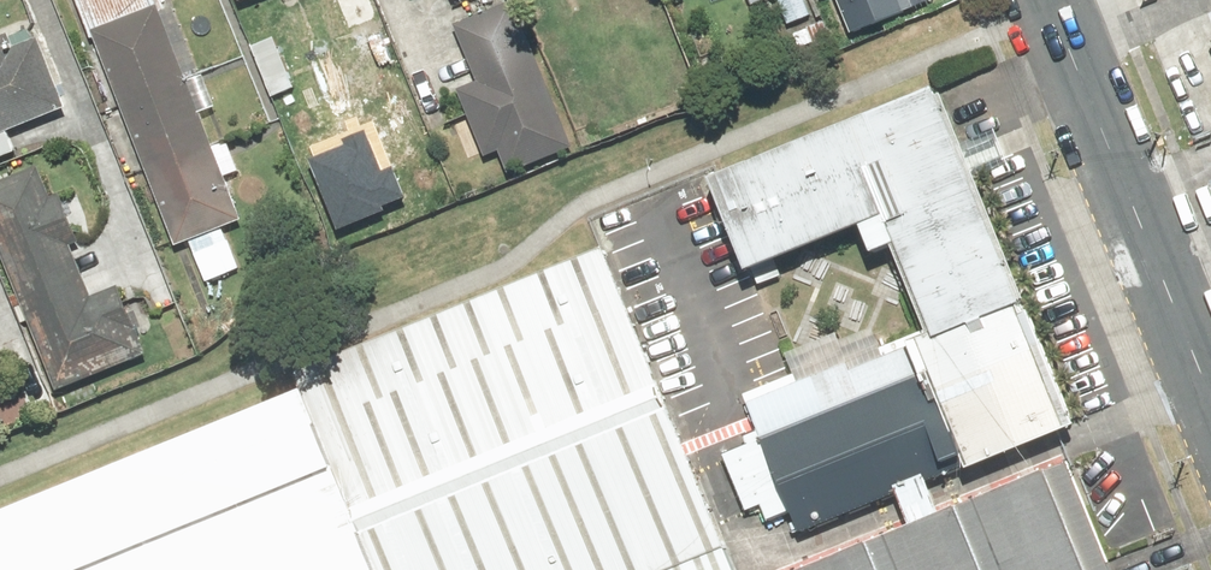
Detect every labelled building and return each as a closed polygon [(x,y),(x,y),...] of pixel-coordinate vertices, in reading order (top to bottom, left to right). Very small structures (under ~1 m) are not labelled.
[(223,149),(193,74),(207,68),(180,3),(166,9),(163,0),(82,0),(97,37),(102,35),(186,241),(250,215),(234,175),(248,169),(237,143),(223,149)] [(341,33),(373,20),(365,0),(327,0),(341,33)] [(654,0),(618,0),(627,17),(656,3),(654,0)] [(845,36),(911,9),(907,0),(830,0),(845,36)] [(490,12),(451,29),(475,83),(452,93),(481,158),(494,153),(505,178),(568,150),(524,50),(509,57),(490,12)] [(21,147),(13,130),(76,103),(45,33),(24,42),(18,29),(0,36),(0,156),(21,147)] [(270,40),(246,51),(269,99),(293,88),(270,40)] [(935,85),(711,175),(748,266),(879,213),(928,334),(1020,297),(935,85)] [(0,183),(0,236),(66,386),(152,349),(144,332),(149,330),(128,282),(102,294),(79,241),(90,236),(70,190),(60,195),(46,163),(0,183)] [(307,397),(377,569),(666,569),(723,547),(602,249),(297,371),(307,397)] [(1071,422),(1020,297),(928,334),(748,406),(799,531),(1071,422)] [(0,520),(0,569),(377,569),(307,397),(0,520)] [(1067,464),(804,569),(1110,569),(1067,464)]
